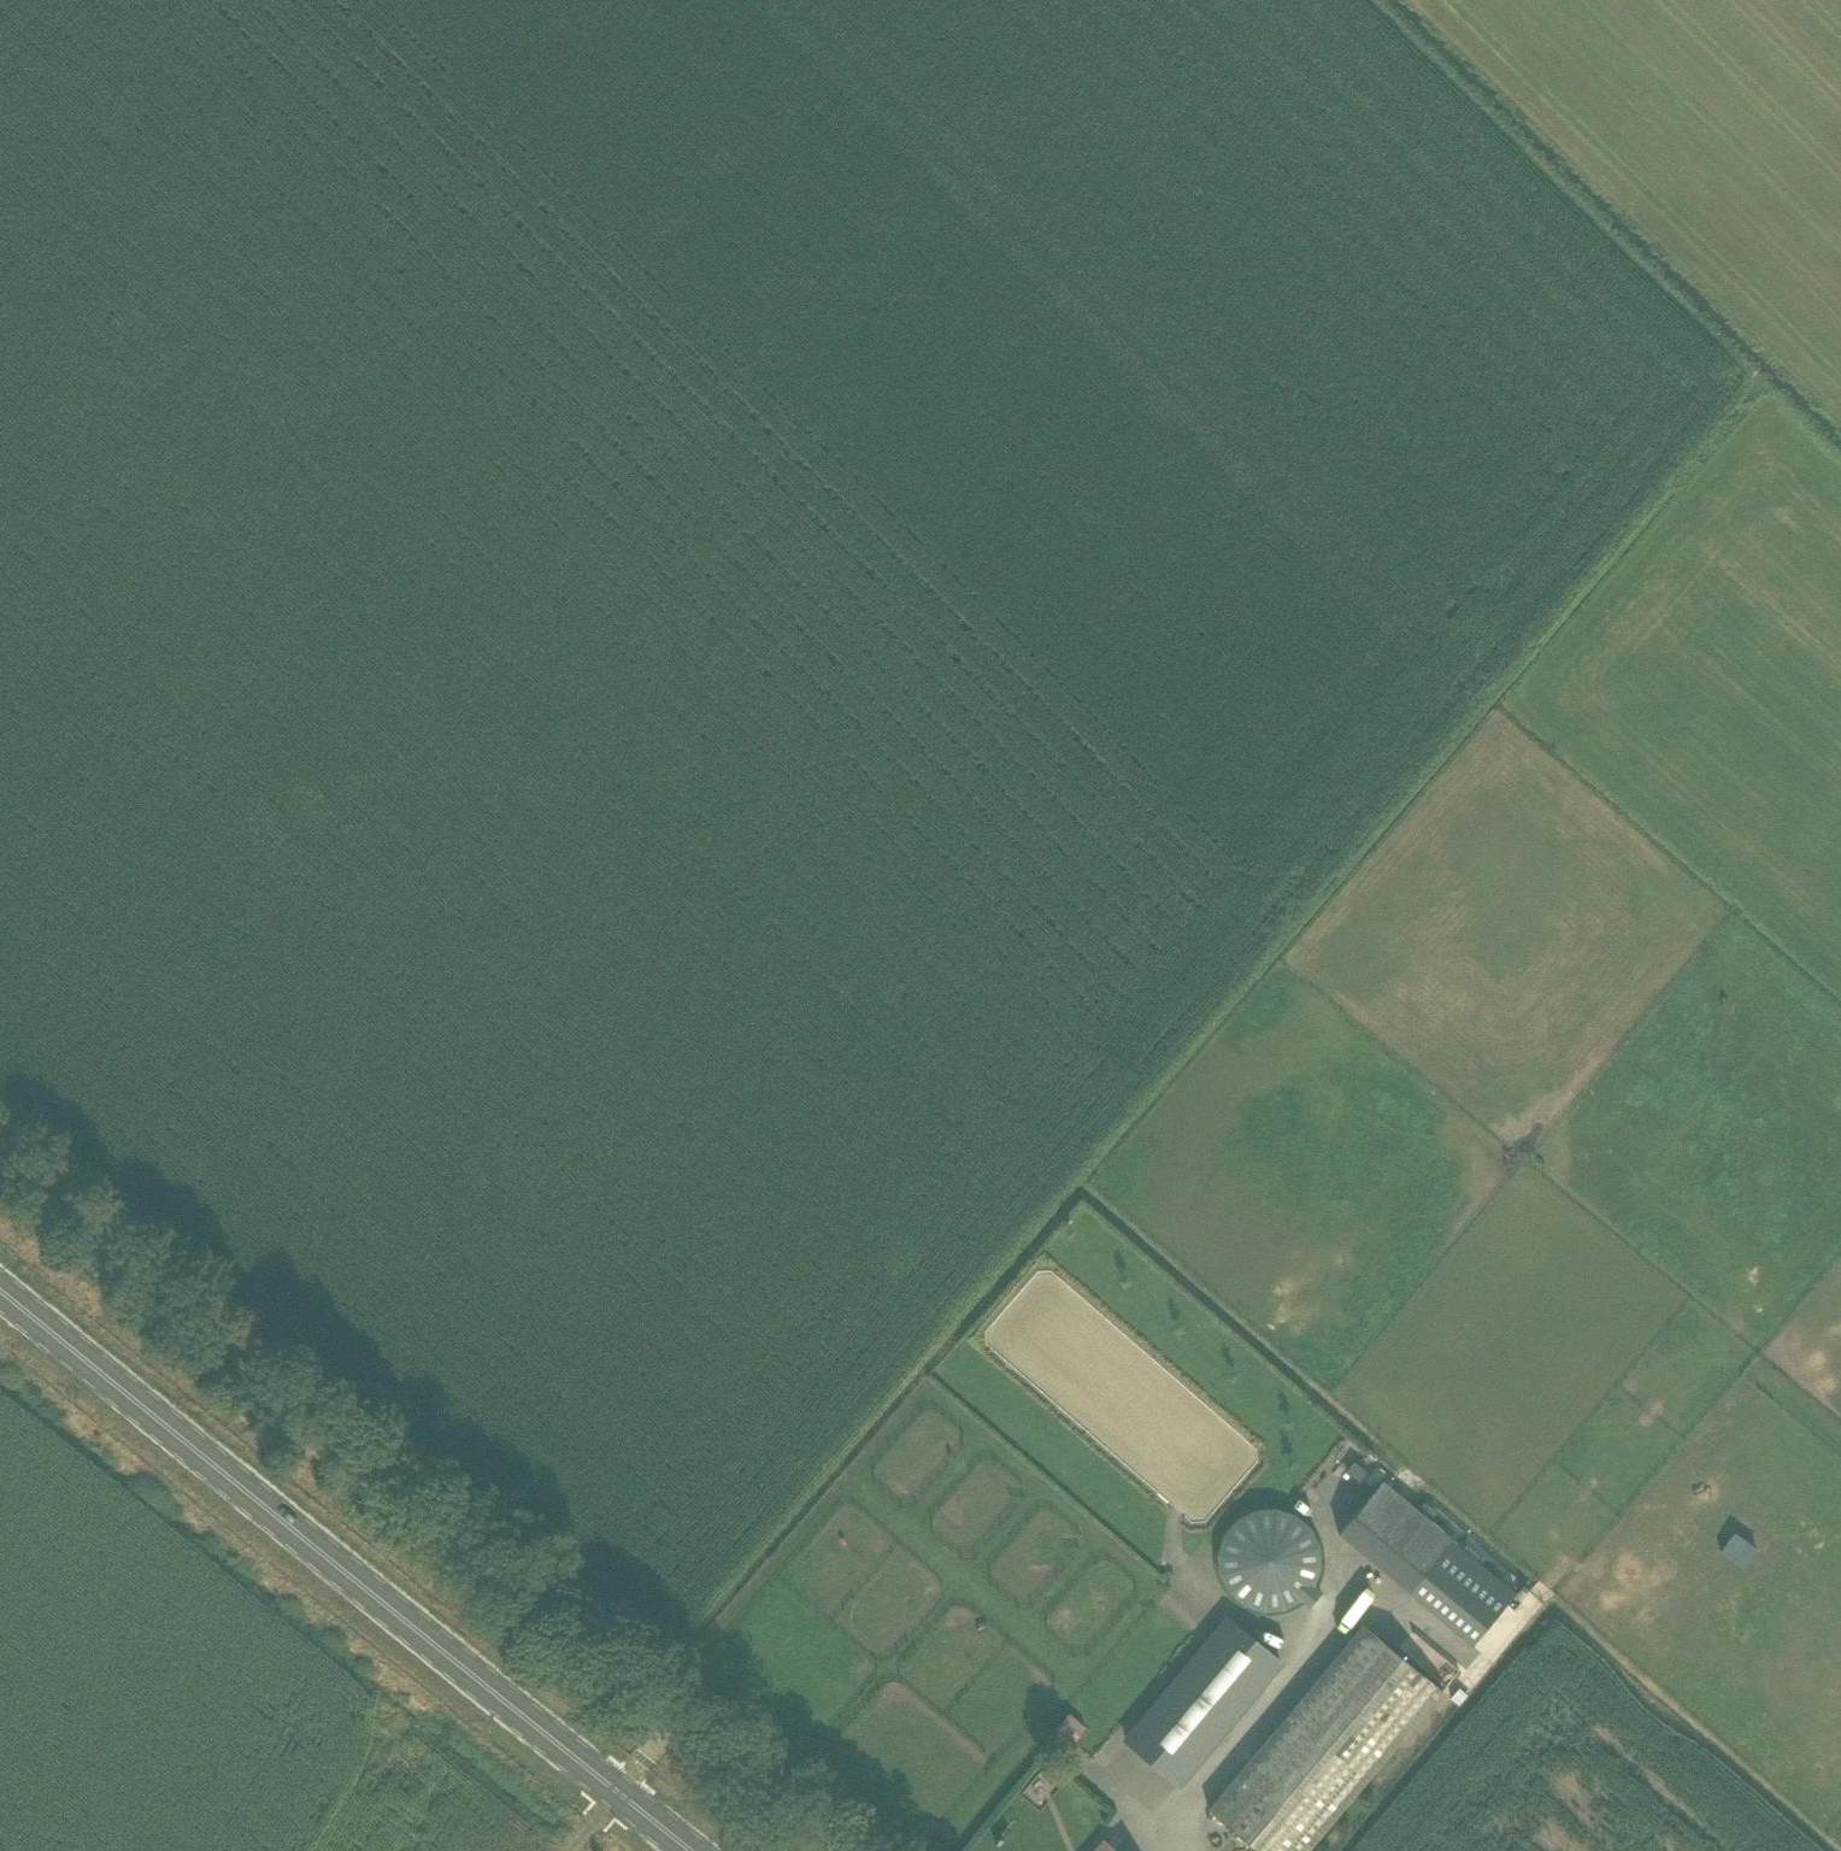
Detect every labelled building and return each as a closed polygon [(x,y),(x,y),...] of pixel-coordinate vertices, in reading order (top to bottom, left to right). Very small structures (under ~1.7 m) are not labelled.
[(1354,1462),(1346,1472),(1359,1482),(1367,1473),(1354,1462)] [(1382,1482),(1339,1534),(1473,1646),(1517,1594),(1382,1482)] [(1316,1511),(1226,1518),(1234,1611),(1323,1604),(1316,1511)] [(1230,1619),(1127,1743),(1177,1785),(1281,1662),(1230,1619)] [(1443,1692),(1361,1625),(1208,1810),(1257,1850),(1312,1850),(1443,1692)] [(1068,1715),(1056,1728),(1073,1743),(1085,1729),(1068,1715)] [(1105,1841),(1096,1850),(1117,1850),(1105,1841)]
